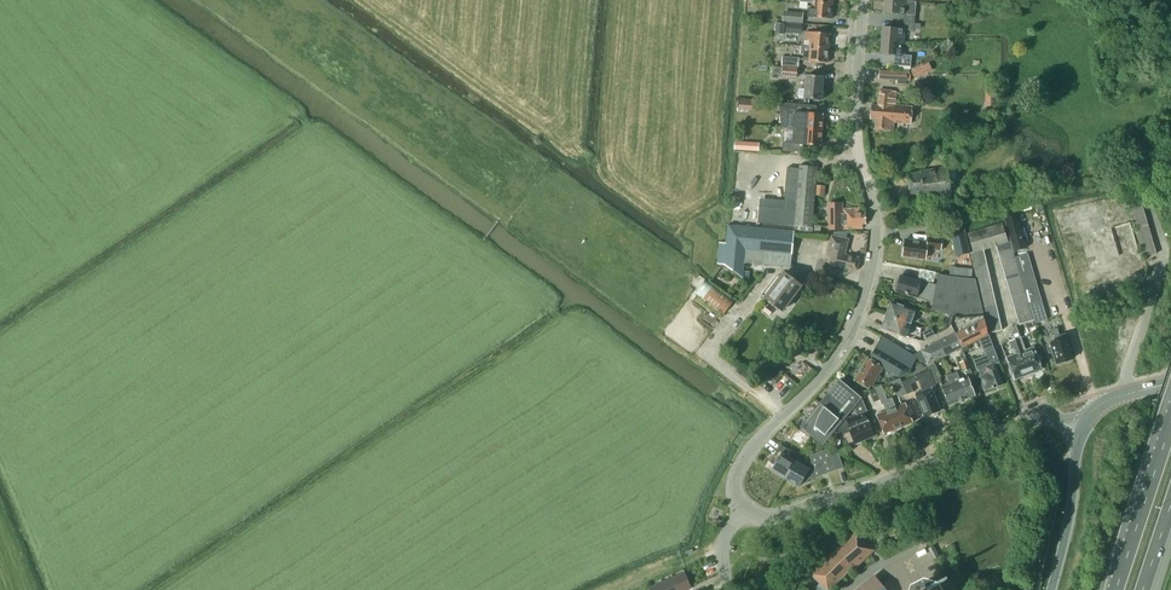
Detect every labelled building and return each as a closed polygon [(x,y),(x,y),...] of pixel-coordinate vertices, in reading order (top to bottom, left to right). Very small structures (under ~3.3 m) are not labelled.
[(900,14),(900,22),(915,24),(917,3),(909,3),(885,0),(884,12),(900,14)] [(807,17),(831,19),(832,6),(813,4),(813,9),(808,8),(807,17)] [(803,12),(784,11),(783,21),(802,23),(803,12)] [(802,23),(787,22),(786,32),(802,34),(802,23)] [(915,24),(900,22),(899,28),(883,27),(882,41),(904,43),(906,29),(915,30),(915,24)] [(776,23),(775,34),(785,34),(785,23),(776,23)] [(801,47),(829,49),(830,33),(806,31),(805,40),(810,40),(810,46),(801,45),(801,47)] [(881,54),(894,55),(894,65),(906,66),(906,69),(912,69),(923,63),(921,60),(912,59),(913,55),(904,55),(904,43),(882,41),(881,54)] [(829,49),(801,47),(801,54),(804,54),(803,60),(828,63),(829,49)] [(782,65),(798,67),(799,58),(783,57),(782,65)] [(933,70),(929,63),(918,68),(922,76),(933,70)] [(798,67),(782,65),(782,67),(773,66),(773,74),(782,74),(782,76),(797,77),(798,67)] [(908,72),(880,70),(879,79),(907,81),(908,72)] [(798,90),(798,96),(799,98),(804,98),(822,100),(823,77),(806,75),(805,89),(800,88),(798,90)] [(880,89),(878,106),(871,105),(870,118),(877,119),(876,130),(892,131),(893,122),(910,123),(912,107),(895,105),(896,91),(880,89)] [(738,99),(739,109),(753,108),(752,98),(738,99)] [(813,105),(786,103),(785,127),(794,128),(822,130),(823,114),(812,113),(813,105)] [(794,128),(793,143),(783,142),(782,151),(803,152),(803,144),(821,145),(822,130),(794,128)] [(759,151),(760,143),(748,142),(747,151),(759,151)] [(812,227),(816,166),(799,165),(799,168),(787,167),(784,209),(759,207),(758,223),(794,226),(812,227)] [(921,174),(908,175),(911,194),(923,193),(924,199),(951,196),(947,168),(920,172),(921,174)] [(1139,195),(1137,188),(1124,192),(1126,198),(1139,195)] [(1141,201),(1139,195),(1126,198),(1128,205),(1141,201)] [(1142,208),(1141,201),(1128,205),(1130,212),(1142,208)] [(1027,207),(1030,214),(1043,210),(1041,202),(1027,207)] [(866,224),(866,213),(862,213),(862,209),(844,209),(845,214),(842,214),(842,212),(842,205),(830,204),(829,230),(842,231),(842,226),(842,225),(845,225),(846,228),(860,228),(860,225),(866,224)] [(1144,214),(1142,208),(1130,212),(1132,218),(1144,214)] [(1017,214),(1004,218),(1014,251),(1026,248),(1017,214)] [(1146,221),(1144,214),(1132,218),(1133,225),(1146,221)] [(1148,227),(1146,221),(1133,225),(1135,231),(1148,227)] [(1009,243),(1002,222),(968,233),(974,252),(984,249),(996,247),(1009,243)] [(794,231),(756,228),(728,225),(724,265),(743,278),(748,278),(749,272),(743,271),(744,263),(790,268),(794,231)] [(821,234),(821,225),(813,225),(813,228),(813,234),(821,234)] [(964,227),(951,230),(956,256),(970,253),(964,227)] [(1150,234),(1148,227),(1135,231),(1137,238),(1150,234)] [(1152,241),(1150,234),(1137,238),(1139,244),(1152,241)] [(848,241),(838,239),(832,237),(827,254),(834,255),(831,266),(855,271),(858,258),(845,254),(848,241)] [(940,250),(942,239),(928,237),(926,243),(904,240),(902,255),(925,259),(926,249),(940,250)] [(1154,247),(1152,241),(1139,244),(1141,251),(1154,247)] [(999,254),(1011,250),(1009,243),(996,247),(997,247),(999,254)] [(1156,254),(1154,247),(1141,251),(1143,257),(1156,254)] [(986,257),(984,249),(974,252),(971,253),(971,254),(972,260),(986,257)] [(1001,261),(1013,257),(1011,250),(999,254),(1001,261)] [(1018,263),(1030,259),(1028,253),(1016,256),(1018,263)] [(987,264),(986,257),(972,260),(974,267),(987,264)] [(1003,268),(1015,264),(1013,257),(1001,261),(1003,268)] [(1019,270),(1032,266),(1030,259),(1018,263),(1019,270)] [(989,271),(987,264),(974,267),(975,274),(989,271)] [(1005,275),(1018,271),(1015,264),(1003,268),(1005,275)] [(1021,276),(1034,272),(1032,266),(1019,270),(1021,276)] [(990,278),(989,271),(975,274),(977,281),(990,278)] [(1007,282),(1020,278),(1018,271),(1005,275),(1007,282)] [(1023,283),(1036,279),(1034,272),(1021,276),(1023,283)] [(937,285),(922,281),(898,275),(895,292),(917,298),(933,302),(937,285)] [(939,275),(937,285),(933,302),(932,309),(961,317),(980,315),(984,315),(976,279),(943,276),(939,275)] [(762,295),(764,296),(782,310),(801,287),(790,278),(776,276),(762,295)] [(992,286),(990,278),(977,281),(979,289),(992,286)] [(1009,289),(1022,285),(1020,278),(1007,282),(1009,289)] [(1025,289),(1038,286),(1036,279),(1023,283),(1025,289)] [(705,280),(694,293),(722,315),(733,301),(705,280)] [(1011,296),(1024,292),(1022,285),(1009,289),(1011,296)] [(994,293),(992,286),(979,289),(980,296),(994,293)] [(1027,296),(1040,292),(1038,286),(1025,289),(1027,296)] [(1013,303),(1027,299),(1024,292),(1011,296),(1013,303)] [(1029,302),(1042,299),(1040,292),(1027,296),(1029,302)] [(995,300),(994,293),(980,296),(982,303),(995,300)] [(1015,310),(1029,306),(1027,299),(1013,303),(1015,310)] [(1031,309),(1043,305),(1042,299),(1029,302),(1031,309)] [(997,307),(995,300),(982,303),(984,310),(997,307)] [(886,314),(907,322),(911,323),(916,311),(911,310),(911,309),(890,301),(886,314)] [(1033,315),(1045,312),(1043,305),(1031,309),(1033,315)] [(1017,317),(1031,313),(1029,306),(1015,310),(1017,317)] [(998,315),(997,307),(984,310),(985,318),(998,315)] [(1045,312),(1033,315),(1035,322),(1047,318),(1045,312)] [(1031,313),(1017,317),(1019,324),(1033,320),(1031,313)] [(904,329),(907,322),(886,314),(881,326),(902,335),(907,336),(909,330),(904,329)] [(956,332),(963,347),(989,334),(984,315),(980,315),(961,317),(951,315),(949,323),(952,323),(956,332)] [(1000,322),(998,315),(985,318),(987,325),(1000,322)] [(1002,329),(1000,322),(987,325),(988,332),(1002,329)] [(1015,339),(1020,337),(1016,326),(1012,331),(1015,339)] [(933,328),(920,334),(923,341),(936,335),(933,328)] [(963,347),(956,332),(938,341),(946,356),(963,348),(963,347)] [(1065,333),(1065,334),(1059,335),(1058,332),(1053,333),(1056,341),(1049,343),(1050,344),(1046,345),(1048,353),(1052,352),(1056,363),(1058,363),(1059,363),(1062,362),(1063,361),(1072,358),(1067,338),(1066,338),(1065,333)] [(979,339),(982,347),(992,343),(989,334),(979,339)] [(854,379),(869,389),(870,386),(872,387),(883,368),(899,377),(908,373),(917,358),(882,336),(870,359),(866,357),(854,379)] [(1015,339),(1014,339),(1020,354),(1028,375),(1042,370),(1033,346),(1024,350),(1022,346),(1024,345),(1021,337),(1020,337),(1015,339)] [(794,358),(804,344),(795,338),(786,352),(794,358)] [(1014,380),(1028,375),(1020,354),(1014,339),(1008,341),(1013,355),(1006,358),(1014,380)] [(946,356),(938,341),(920,350),(927,364),(946,356)] [(980,377),(984,389),(992,387),(993,388),(1002,384),(995,363),(993,364),(990,352),(981,356),(983,360),(975,364),(980,377)] [(960,362),(963,370),(971,367),(968,359),(960,362)] [(927,364),(935,384),(942,381),(935,361),(927,364)] [(771,364),(761,375),(769,382),(779,371),(771,364)] [(940,410),(931,388),(936,387),(929,370),(917,375),(923,392),(915,395),(924,416),(933,413),(937,412),(938,411),(940,410)] [(957,372),(952,374),(962,400),(975,395),(968,376),(959,379),(957,372)] [(949,406),(962,400),(952,374),(946,376),(949,384),(941,387),(949,406)] [(914,377),(901,382),(906,394),(914,391),(910,383),(916,381),(914,377)] [(892,381),(898,397),(906,394),(901,382),(900,378),(892,381)] [(839,380),(838,381),(819,403),(842,421),(861,398),(839,380)] [(876,414),(884,435),(898,429),(887,399),(882,385),(869,390),(874,402),(880,399),(882,404),(883,404),(886,410),(876,414)] [(892,397),(887,399),(898,429),(913,423),(905,402),(896,406),(892,397)] [(800,427),(811,436),(822,445),(842,421),(819,403),(800,427)] [(862,442),(875,436),(869,421),(868,422),(864,411),(847,419),(850,429),(849,430),(854,445),(856,444),(857,445),(862,443),(862,442)] [(797,431),(794,436),(793,437),(802,441),(805,435),(797,431)] [(772,470),(785,478),(795,461),(799,455),(786,448),(781,445),(771,461),(770,461),(769,461),(775,465),(772,470)] [(809,469),(795,461),(785,478),(798,486),(802,480),(807,483),(809,479),(843,468),(838,453),(831,455),(829,449),(809,456),(814,470),(810,471),(808,470),(809,469)] [(851,570),(876,548),(864,535),(860,538),(855,533),(835,550),(811,574),(827,589),(828,589),(850,569),(851,570)] [(679,589),(684,589),(691,587),(686,574),(675,579),(679,589)] [(874,577),(858,589),(885,589),(874,577)] [(675,579),(664,584),(666,589),(679,589),(675,579)]
